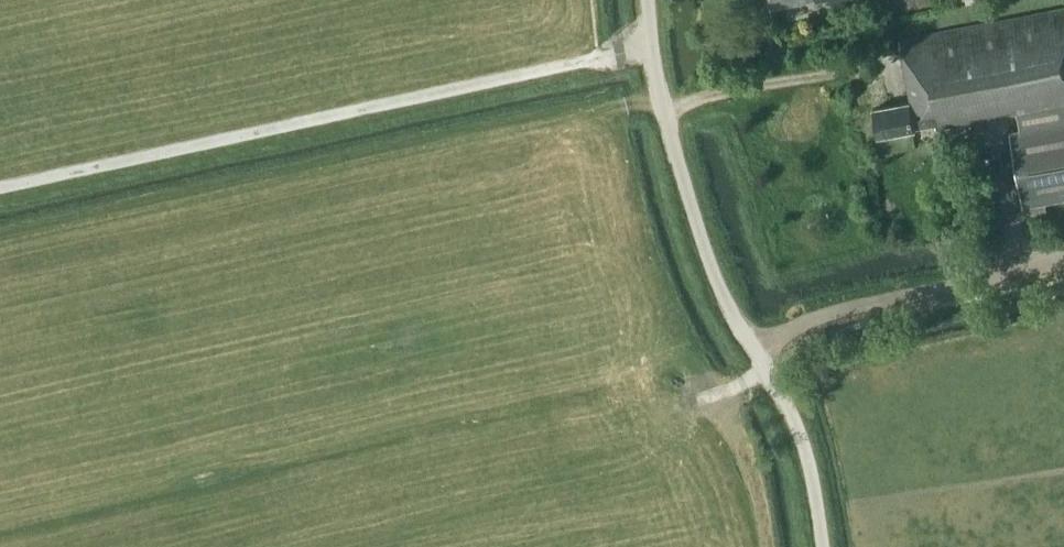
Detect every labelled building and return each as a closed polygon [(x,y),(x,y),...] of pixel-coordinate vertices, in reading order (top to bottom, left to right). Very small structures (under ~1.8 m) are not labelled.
[(873,107),(879,136),(916,129),(916,128),(936,124),(936,128),(985,118),(1004,115),(1011,113),(1017,112),(1020,129),(1014,130),(1009,131),(1023,205),(1063,197),(1063,7),(899,40),(901,52),(910,99),(890,103),(873,107)]
